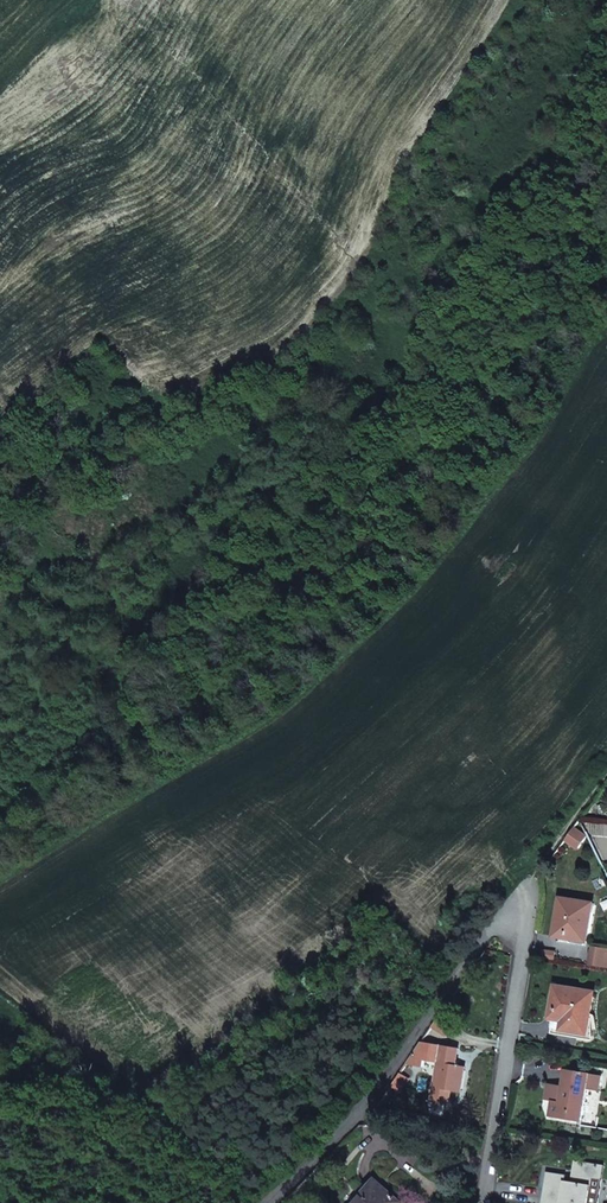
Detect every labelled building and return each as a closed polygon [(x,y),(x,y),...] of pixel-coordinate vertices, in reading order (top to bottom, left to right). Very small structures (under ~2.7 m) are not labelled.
[(570,943),(586,946),(587,942),(593,904),(561,898),(555,936),(571,939),(570,943)] [(566,1021),(564,1030),(570,1031),(574,1031),(577,1029),(579,1025),(581,1012),(591,1014),(595,993),(556,987),(554,997),(559,998),(555,1019),(561,1020),(566,1021)] [(559,998),(554,997),(551,1018),(555,1019),(559,998)] [(561,1020),(559,1032),(587,1037),(591,1014),(581,1012),(579,1025),(577,1029),(574,1031),(570,1031),(564,1030),(566,1021),(561,1020)] [(439,1064),(433,1103),(451,1105),(453,1092),(461,1093),(465,1067),(456,1065),(459,1048),(422,1043),(406,1065),(423,1068),(424,1062),(439,1064)] [(600,1091),(603,1075),(592,1074),(592,1073),(567,1069),(564,1086),(557,1084),(557,1090),(549,1088),(548,1100),(554,1101),(552,1116),(585,1122),(589,1089),(600,1091)] [(400,1074),(391,1088),(399,1092),(408,1079),(400,1074)] [(542,1202),(598,1202),(604,1166),(575,1161),(573,1171),(572,1177),(571,1182),(565,1181),(566,1175),(547,1173),(542,1202)] [(354,1202),(401,1202),(375,1179),(354,1202)]
